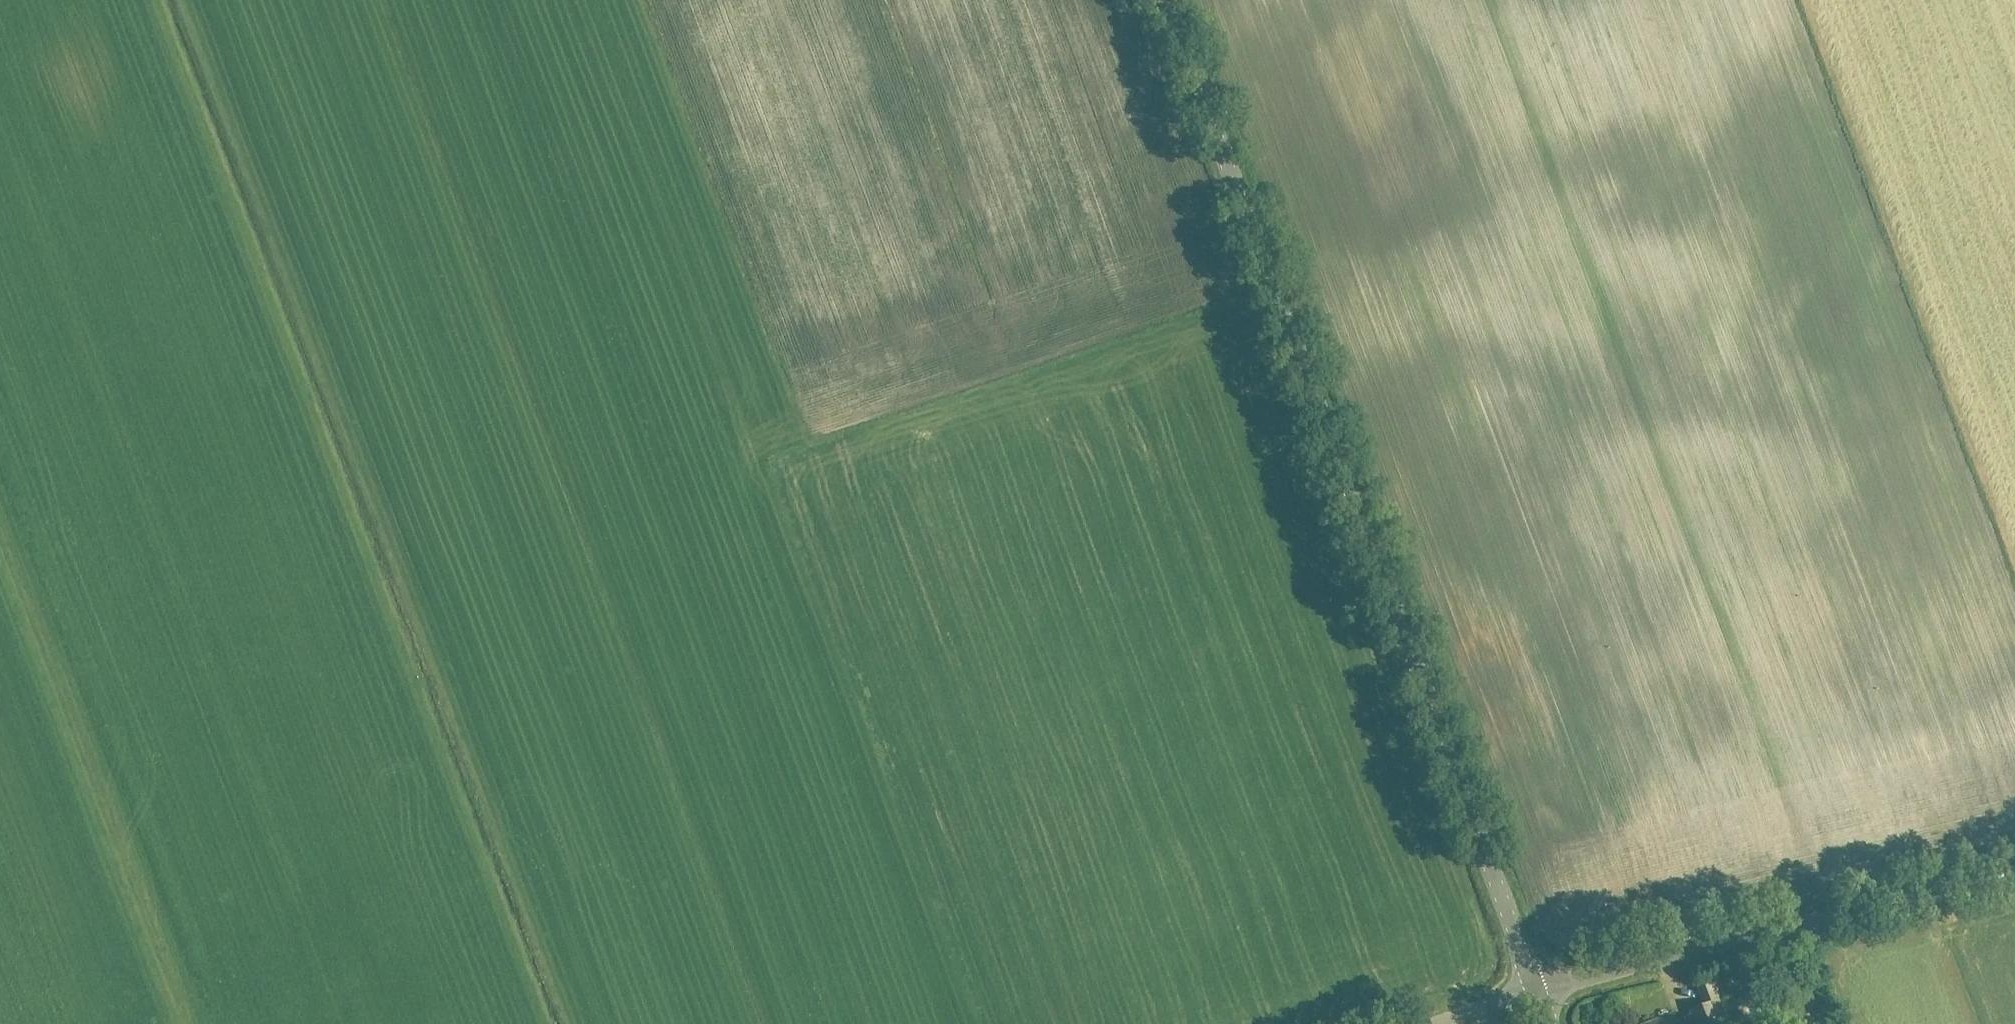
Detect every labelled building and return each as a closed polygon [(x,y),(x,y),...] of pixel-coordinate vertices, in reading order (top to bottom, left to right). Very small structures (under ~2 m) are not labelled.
[(1723,1002),(1728,1000),(1719,977),(1697,986),(1705,1006),(1691,1012),(1693,1017),(1678,1023),(1674,1013),(1646,1023),(1732,1023),(1723,1002)]
